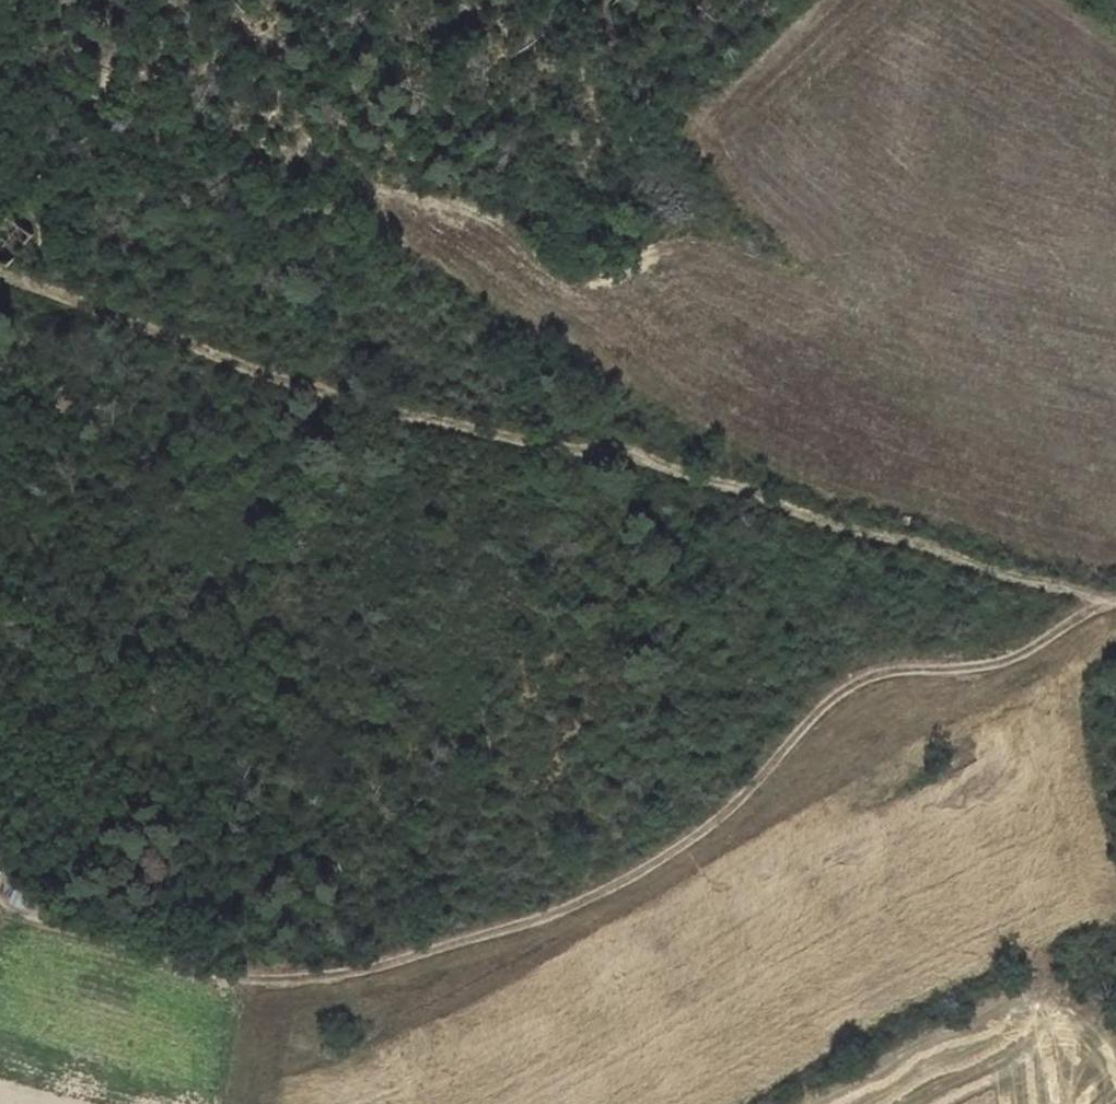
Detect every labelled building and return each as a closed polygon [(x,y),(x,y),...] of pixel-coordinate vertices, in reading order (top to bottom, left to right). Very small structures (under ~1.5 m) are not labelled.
[(7,265),(34,233),(9,212),(0,223),(0,259),(7,265)] [(35,896),(13,881),(1,897),(24,912),(35,896)]
